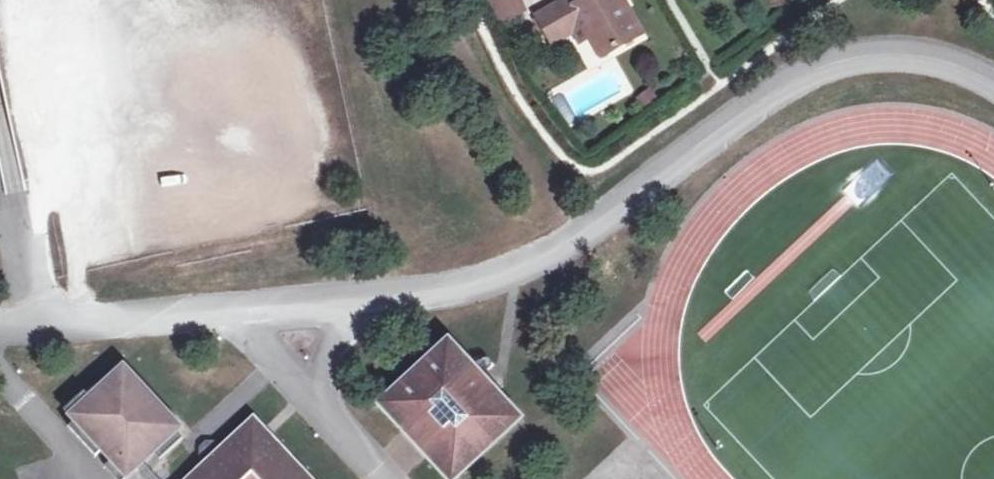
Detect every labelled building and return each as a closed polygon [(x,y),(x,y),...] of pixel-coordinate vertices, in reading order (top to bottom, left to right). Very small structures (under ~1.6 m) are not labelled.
[(498,9),(518,0),(493,0),(498,9)] [(498,9),(504,23),(525,13),(520,0),(518,0),(498,9)] [(589,37),(600,57),(638,36),(620,2),(624,0),(586,0),(579,4),(577,0),(559,0),(561,3),(537,16),(551,42),(572,31),(583,26),(589,37)] [(583,26),(572,31),(579,43),(589,37),(583,26)] [(428,458),(448,478),(461,478),(524,420),(450,341),(380,406),(404,432),(411,426),(435,452),(428,458)] [(178,434),(169,423),(173,419),(127,369),(122,373),(120,371),(90,398),(85,392),(65,411),(75,422),(69,427),(96,457),(102,452),(112,462),(106,468),(117,478),(128,478),(139,469),(132,461),(148,447),(155,454),(161,461),(185,440),(178,434)] [(169,423),(178,434),(183,430),(173,419),(169,423)] [(255,420),(222,450),(214,442),(206,441),(200,448),(200,455),(208,464),(191,478),(310,478),(255,420)] [(411,426),(404,432),(428,458),(435,452),(411,426)] [(132,461),(139,469),(155,454),(148,447),(132,461)]
